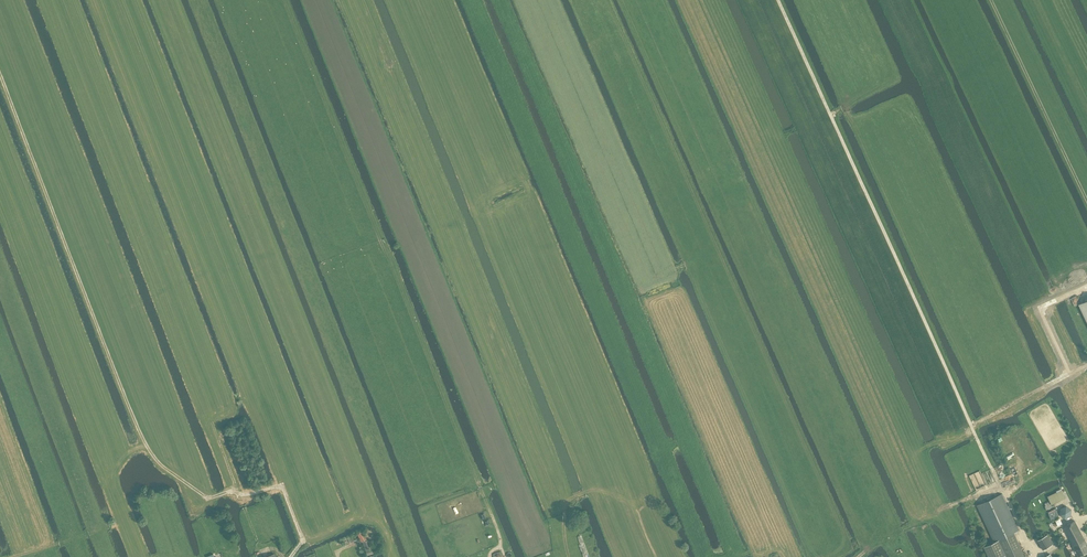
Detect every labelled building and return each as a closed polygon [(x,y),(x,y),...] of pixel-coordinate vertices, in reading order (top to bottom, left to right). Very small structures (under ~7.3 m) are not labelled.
[(1056,492),(1048,496),(1052,504),(1060,500),(1056,492)] [(994,542),(984,547),(989,556),(1001,556),(1006,555),(1007,556),(1026,556),(1014,532),(1019,530),(1002,493),(977,505),(994,542)] [(1060,508),(1059,515),(1065,519),(1071,516),(1071,509),(1066,506),(1060,508)] [(1049,514),(1051,519),(1059,515),(1056,510),(1049,513),(1049,514)] [(1063,526),(1071,541),(1080,536),(1081,537),(1082,536),(1074,520),(1063,526)] [(357,534),(361,542),(366,539),(362,531),(357,534)] [(1052,544),(1047,534),(1037,540),(1043,549),(1052,544)] [(1082,536),(1081,537),(1080,536),(1071,541),(1073,545),(1079,556),(1086,551),(1086,545),(1082,536)] [(367,555),(373,554),(373,553),(373,551),(372,548),(371,548),(368,540),(363,542),(367,555)]
